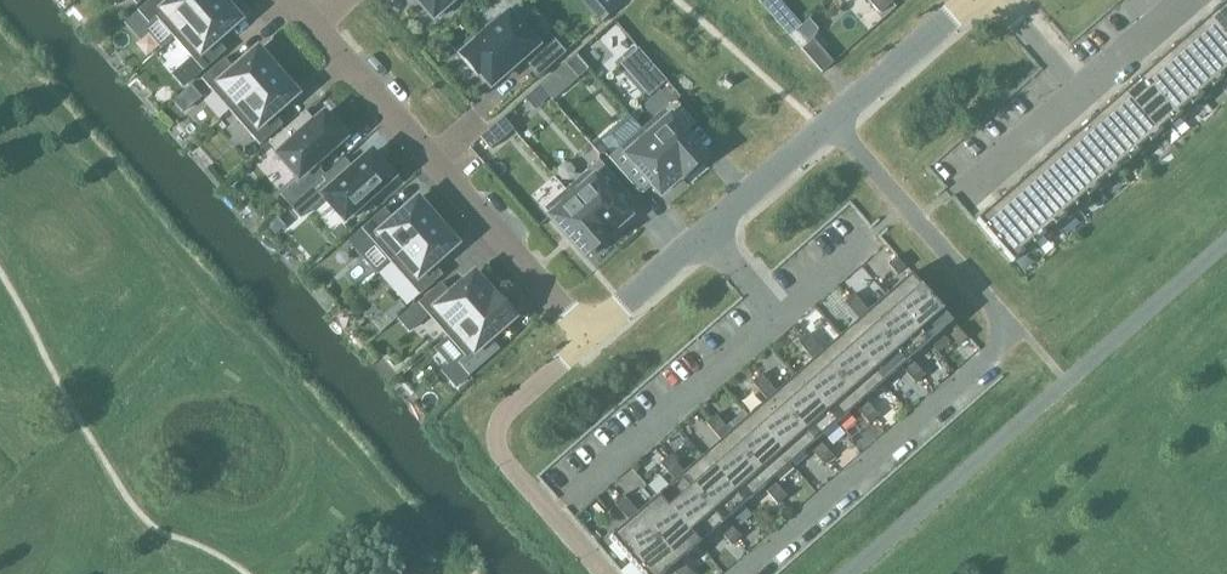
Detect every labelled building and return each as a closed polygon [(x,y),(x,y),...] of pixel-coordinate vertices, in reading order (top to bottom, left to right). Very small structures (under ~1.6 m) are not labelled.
[(127,25),(140,40),(148,33),(161,49),(174,38),(217,0),(150,0),(137,11),(140,14),(127,25)] [(174,38),(203,71),(226,51),(216,39),(239,20),(222,0),(217,0),(174,38)] [(417,0),(433,18),(436,15),(439,18),(454,6),(451,2),(453,0),(418,0),(417,0)] [(601,21),(620,4),(616,0),(582,0),(601,21)] [(880,14),(895,0),(868,0),(880,14)] [(1207,19),(1226,42),(1226,1),(1207,19)] [(786,9),(774,19),(790,36),(802,26),(786,9)] [(506,73),(519,61),(519,60),(523,57),(539,75),(564,53),(547,33),(535,44),(508,14),(504,18),(501,14),(485,27),(489,31),(460,57),(476,75),(479,72),(490,85),(505,72),(506,73)] [(1186,38),(1222,79),(1226,75),(1226,42),(1207,19),(1186,38)] [(1186,38),(1165,56),(1201,97),(1222,79),(1186,38)] [(590,39),(576,52),(587,64),(602,52),(590,39)] [(833,63),(813,40),(802,50),(822,73),(833,63)] [(636,48),(619,62),(647,95),(664,81),(636,48)] [(224,59),(201,79),(212,91),(230,111),(231,112),(276,72),(257,50),(234,70),(224,59)] [(1165,56),(1144,74),(1180,116),(1201,97),(1165,56)] [(276,72),(231,112),(260,145),(283,125),(273,114),(295,94),(276,72)] [(1144,74),(1123,93),(1159,134),(1180,116),(1144,74)] [(560,86),(552,77),(540,87),(548,96),(560,86)] [(1123,93),(1102,111),(1138,152),(1159,134),(1123,93)] [(675,100),(642,129),(682,175),(681,175),(682,177),(686,173),(689,177),(704,163),(701,160),(705,157),(684,133),(695,123),(675,100)] [(1102,111),(1081,129),(1117,171),(1138,152),(1102,111)] [(303,114),(270,143),(279,153),(278,155),(298,178),(280,194),(290,206),(307,191),(325,175),(315,164),(344,138),(342,136),(346,133),(335,121),(331,124),(323,115),(312,124),(303,114)] [(490,129),(480,138),(490,150),(513,130),(503,118),(490,129)] [(642,129),(609,158),(629,181),(640,171),(660,194),(681,175),(682,175),(642,129)] [(1081,129),(1060,148),(1096,189),(1117,171),(1081,129)] [(1060,148),(1039,166),(1076,207),(1096,189),(1060,148)] [(307,191),(290,206),(301,218),(317,203),(325,197),(345,219),(348,216),(351,219),(366,207),(363,203),(392,177),(371,154),(345,176),(336,165),(325,175),(307,191)] [(599,161),(566,190),(606,235),(607,235),(613,229),(616,233),(631,220),(620,207),(631,197),(619,184),(599,161)] [(1039,166),(1018,184),(1055,226),(1076,207),(1039,166)] [(1018,184),(997,203),(1034,244),(1055,226),(1018,184)] [(566,190),(544,209),(585,256),(589,253),(592,256),(607,243),(604,239),(608,236),(607,235),(606,235),(566,190)] [(364,232),(351,244),(377,274),(390,262),(436,222),(430,215),(434,212),(421,197),(394,220),(384,209),(361,229),(364,232)] [(1034,244),(997,203),(976,221),(1013,263),(1034,244)] [(277,217),(269,225),(277,234),(286,226),(277,217)] [(436,222),(390,262),(419,295),(443,275),(433,264),(455,244),(436,222)] [(888,264),(897,275),(905,268),(896,257),(888,264)] [(447,336),(494,295),(493,295),(492,295),(473,274),(451,294),(441,283),(418,303),(447,336)] [(911,274),(887,295),(908,319),(931,298),(911,274)] [(844,302),(852,311),(861,303),(853,294),(844,302)] [(496,298),(494,295),(447,336),(465,357),(458,363),(469,376),(499,349),(489,338),(513,317),(510,314),(514,310),(500,295),(496,298)] [(868,311),(864,315),(885,339),(908,319),(887,295),(868,311)] [(952,322),(931,298),(908,319),(928,343),(952,322)] [(859,319),(864,315),(868,311),(861,303),(852,311),(859,319)] [(885,339),(864,315),(859,319),(841,336),(862,360),(885,339)] [(905,363),(910,359),(928,343),(908,319),(885,339),(905,363)] [(950,335),(959,346),(967,339),(958,328),(950,335)] [(805,351),(815,343),(807,335),(798,343),(805,351)] [(818,356),(839,380),(862,360),(841,336),(822,352),(818,356)] [(862,360),(882,383),(901,367),(905,363),(885,339),(862,360)] [(822,352),(815,343),(805,351),(813,360),(818,356),(822,352)] [(816,400),(839,380),(818,356),(813,360),(795,376),(816,400)] [(910,359),(905,363),(901,367),(908,375),(917,367),(910,359)] [(864,399),(882,383),(862,360),(839,380),(859,403),(864,399)] [(917,367),(908,375),(916,384),(925,376),(917,367)] [(759,391),(769,383),(761,375),(752,383),(759,391)] [(795,376),(776,392),(772,396),(793,420),(816,400),(795,376)] [(859,403),(839,380),(816,400),(836,423),(855,407),(859,403)] [(776,392),(769,383),(759,391),(767,400),(772,396),(776,392)] [(767,400),(749,416),(770,440),(793,420),(772,396),(767,400)] [(871,408),(864,399),(859,403),(855,407),(862,416),(871,408)] [(813,443),(818,439),(836,423),(816,400),(793,420),(813,443)] [(871,408),(862,416),(870,424),(879,416),(871,408)] [(747,461),(770,440),(749,416),(748,416),(743,411),(730,423),(735,428),(730,432),(726,436),(747,461)] [(706,423),(713,432),(723,424),(715,415),(706,423)] [(813,443),(793,420),(770,440),(790,464),(809,448),(813,443)] [(713,432),(721,440),(726,436),(730,432),(723,424),(713,432)] [(726,436),(721,440),(703,456),(724,481),(747,461),(726,436)] [(825,448),(818,439),(813,443),(809,448),(816,456),(825,448)] [(747,461),(767,484),(772,480),(790,464),(770,440),(747,461)] [(825,448),(816,456),(823,465),(833,456),(825,448)] [(660,464),(667,472),(677,464),(669,455),(660,464)] [(680,476),(701,501),(724,481),(703,456),(684,472),(680,476)] [(763,488),(767,484),(747,461),(724,481),(744,504),(763,488)] [(677,464),(667,472),(675,481),(680,476),(684,472),(677,464)] [(679,520),(701,501),(680,476),(675,481),(657,496),(679,520)] [(772,480),(767,484),(763,488),(770,496),(779,488),(772,480)] [(724,481),(701,501),(721,524),(726,520),(744,504),(724,481)] [(787,497),(779,488),(770,496),(777,505),(787,497)] [(614,504),(621,512),(631,504),(623,496),(614,504)] [(679,520),(657,496),(638,513),(634,517),(655,541),(679,520)] [(679,520),(699,543),(717,528),(721,524),(701,501),(679,520)] [(631,504),(621,512),(624,516),(629,521),(634,517),(638,513),(631,504)] [(631,563),(655,541),(634,517),(629,521),(624,516),(605,533),(609,538),(631,563)] [(680,560),(699,543),(679,520),(655,541),(675,564),(680,560)] [(717,528),(724,537),(733,528),(726,520),(721,524),(717,528)] [(733,528),(724,537),(731,545),(741,537),(733,528)] [(595,531),(591,535),(596,541),(601,538),(595,531)] [(655,541),(631,563),(634,566),(635,567),(641,573),(664,573),(671,568),(675,564),(655,541)] [(675,564),(671,568),(675,573),(681,573),(687,569),(680,560),(675,564)] [(622,571),(624,573),(625,573),(628,573),(635,567),(634,566),(631,563),(622,571)]
